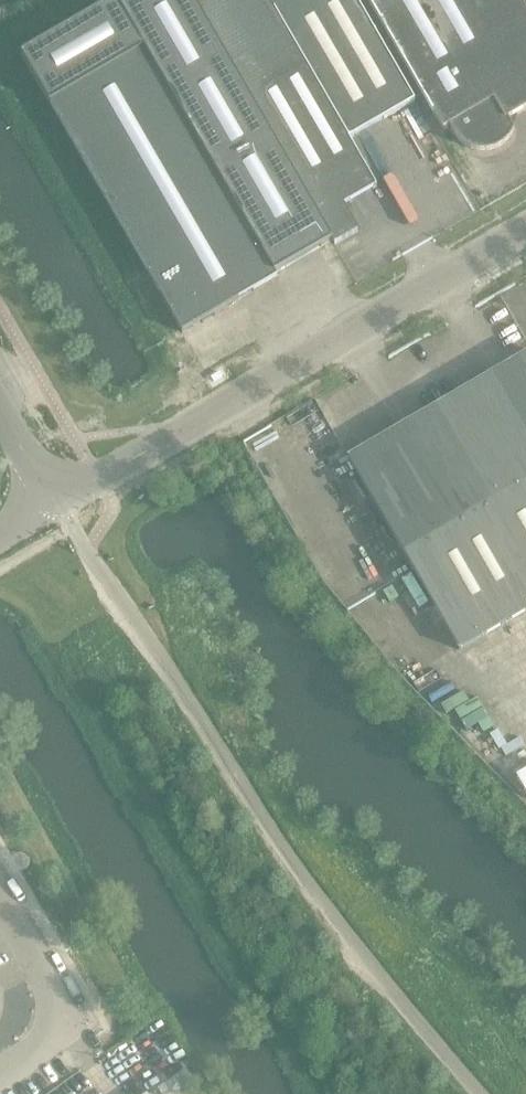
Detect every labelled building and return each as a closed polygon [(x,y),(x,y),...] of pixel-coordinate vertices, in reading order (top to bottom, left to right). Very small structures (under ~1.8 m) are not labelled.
[(21,55),(183,334),(278,278),(276,274),(333,241),(194,0),(116,0),(21,55)] [(333,241),(336,245),(360,231),(349,212),(346,206),(350,204),(378,187),(350,139),(416,101),(358,0),(194,0),(333,241)] [(514,129),(509,120),(525,110),(525,2),(525,0),(369,0),(444,131),(451,127),(457,138),(459,141),(460,142),(464,145),(467,147),(469,148),(473,150),(477,151),(481,152),(485,152),(487,152),(491,151),(493,150),(495,150),(500,148),(503,146),(505,145),(507,142),(509,141),(510,139),(512,136),(514,134),(515,131),(514,129)] [(349,460),(461,651),(525,613),(525,357),(349,460)]
